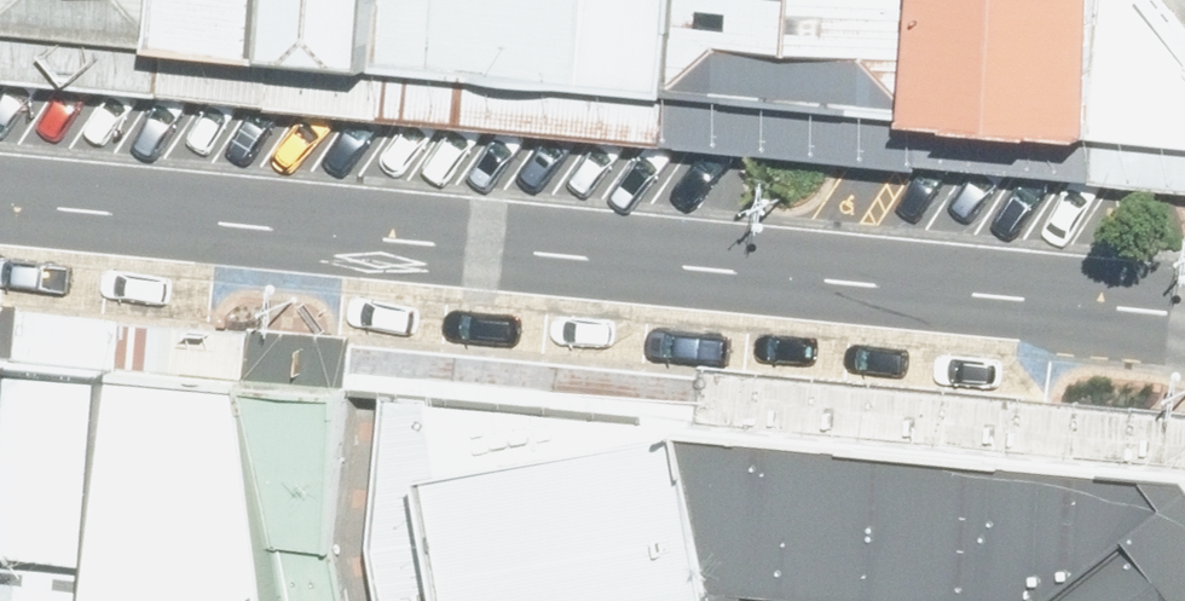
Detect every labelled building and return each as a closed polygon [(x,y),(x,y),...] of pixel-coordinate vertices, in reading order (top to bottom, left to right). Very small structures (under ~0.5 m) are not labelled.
[(127,42),(131,0),(0,0),(0,31),(127,42)] [(127,42),(328,59),(333,0),(131,0),(127,42)] [(360,64),(625,86),(632,0),(365,0),(360,64)] [(625,86),(867,107),(876,0),(632,0),(625,86)] [(896,116),(1061,126),(1069,0),(904,0),(896,116)] [(1099,135),(1184,143),(1184,0),(1111,0),(1099,135)] [(86,382),(0,376),(0,600),(68,600),(86,382)] [(86,382),(68,600),(279,600),(239,385),(86,382)] [(279,600),(350,600),(338,548),(354,389),(239,385),(279,600)] [(727,600),(1184,600),(1184,454),(687,398),(727,600)] [(435,492),(453,600),(712,600),(688,451),(435,492)]
